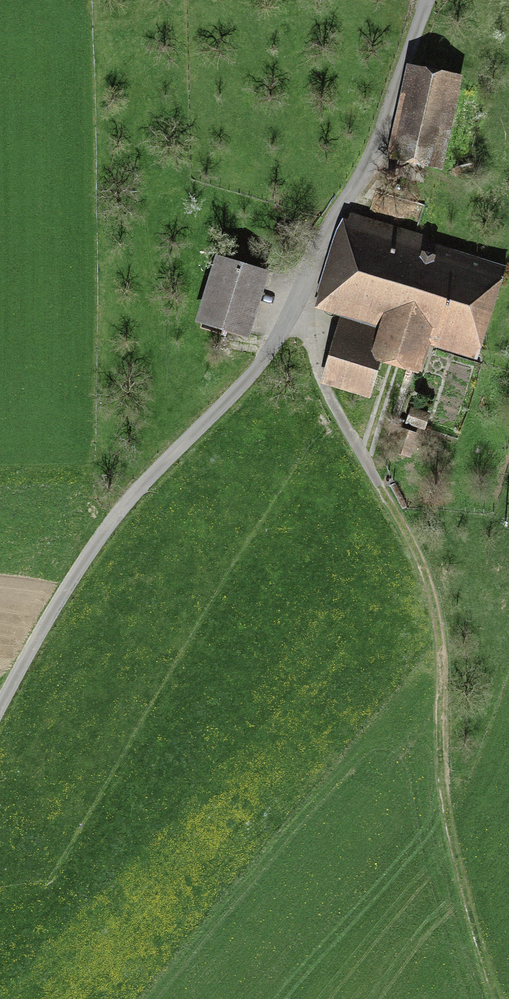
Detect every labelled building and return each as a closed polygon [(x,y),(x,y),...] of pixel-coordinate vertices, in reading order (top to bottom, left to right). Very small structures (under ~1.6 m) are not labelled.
[(403,120),(405,121),(397,157),(439,166),(457,85),(413,76),(403,120)] [(413,366),(422,338),(413,335),(417,325),(466,340),(491,263),(423,242),(424,238),(354,216),(328,297),(387,315),(375,354),(413,366)] [(251,265),(241,261),(238,269),(218,263),(201,319),(243,331),(260,276),(249,273),(251,265)] [(338,342),(328,372),(365,384),(375,354),(338,342)] [(415,436),(400,431),(393,449),(408,455),(415,436)]
